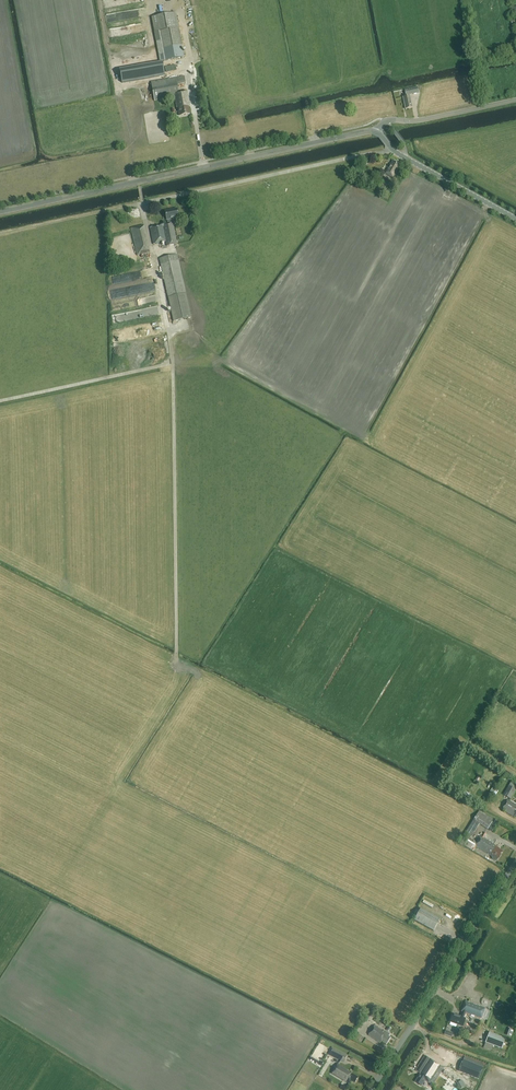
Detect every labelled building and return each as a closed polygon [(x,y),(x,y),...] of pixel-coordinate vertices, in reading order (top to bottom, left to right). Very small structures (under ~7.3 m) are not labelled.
[(176,13),(151,17),(154,32),(160,31),(165,61),(184,57),(179,28),(176,13)] [(184,76),(175,78),(151,83),(154,101),(174,97),(177,109),(178,109),(179,116),(190,114),(188,107),(190,107),(187,91),(178,92),(176,85),(185,83),(184,76)] [(405,109),(412,108),(410,96),(403,97),(405,109)] [(398,170),(401,166),(393,161),(391,164),(390,164),(387,169),(384,173),(394,179),(397,174),(396,173),(398,170)] [(387,188),(390,183),(383,180),(380,185),(387,188)] [(179,218),(177,209),(170,211),(170,210),(165,211),(167,220),(168,225),(150,228),(153,245),(166,242),(167,247),(177,245),(173,224),(172,224),(171,220),(179,218)] [(137,256),(150,253),(143,225),(131,228),(137,256)] [(174,321),(192,317),(178,254),(160,259),(174,321)] [(154,275),(139,279),(140,283),(155,280),(154,275)] [(515,790),(515,784),(511,782),(503,795),(510,799),(515,790)] [(508,800),(502,809),(514,817),(515,815),(515,816),(515,805),(508,800)] [(471,824),(476,827),(479,823),(488,828),(494,819),(479,810),(471,824)] [(493,843),(482,837),(480,836),(478,839),(479,840),(475,846),(492,856),(492,860),(496,862),(498,858),(499,858),(499,857),(500,857),(501,855),(503,852),(496,848),(497,847),(492,844),(493,843)] [(439,919),(421,908),(419,911),(416,910),(412,917),(415,919),(414,920),(433,931),(439,919)] [(483,994),(479,1005),(485,1008),(489,996),(483,994)] [(453,1014),(450,1022),(463,1027),(466,1018),(464,1018),(465,1013),(471,1015),(474,1016),(480,1019),(484,1008),(465,1001),(461,1012),(462,1012),(460,1016),(453,1014)] [(387,1044),(391,1038),(389,1036),(390,1034),(384,1030),(384,1031),(375,1025),(368,1035),(380,1043),(382,1041),(387,1045),(387,1044)] [(502,1049),(506,1038),(489,1032),(485,1043),(502,1049)] [(348,1055),(332,1047),(328,1054),(344,1063),(348,1055)] [(420,1074),(415,1082),(421,1086),(425,1080),(430,1083),(432,1080),(434,1077),(434,1078),(438,1072),(437,1072),(441,1066),(425,1056),(415,1070),(420,1074)] [(463,1060),(459,1071),(478,1079),(482,1068),(463,1060)] [(355,1083),(358,1077),(347,1071),(348,1071),(338,1065),(332,1073),(349,1083),(351,1080),(355,1083)] [(447,1066),(443,1072),(463,1085),(467,1078),(447,1066)]
